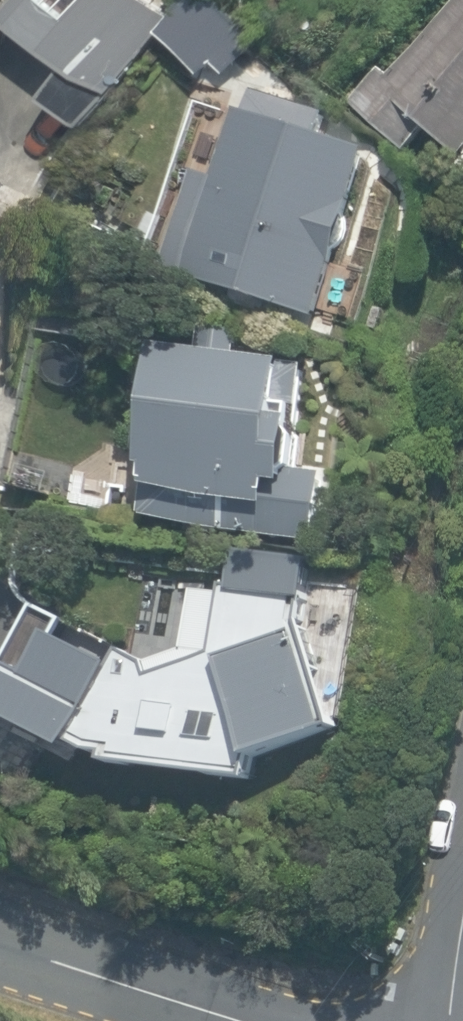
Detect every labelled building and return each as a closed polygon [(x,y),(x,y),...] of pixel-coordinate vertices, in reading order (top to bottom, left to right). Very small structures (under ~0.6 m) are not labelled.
[(153,0),(28,0),(20,11),(120,82),(170,12),(153,0)] [(232,69),(260,39),(219,0),(187,0),(163,26),(208,69),(219,57),(232,69)] [(462,157),(462,0),(457,0),(393,75),(384,67),(354,102),(413,153),(432,130),(462,157)] [(56,110),(83,132),(116,90),(78,60),(55,90),(56,110)] [(190,276),(321,318),(374,149),(321,132),(328,112),(257,90),(251,112),(243,109),(221,177),(203,171),(172,268),(190,274),(190,276)] [(166,347),(148,517),(283,531),(287,490),(300,492),(313,367),(243,359),(245,332),(201,327),(199,350),(166,347)] [(347,730),(308,632),(306,598),(228,587),(217,658),(156,676),(152,666),(127,650),(122,660),(117,665),(56,634),(35,672),(14,665),(0,690),(0,710),(75,751),(92,751),(115,758),(115,766),(262,784),(260,764),(347,730)]
